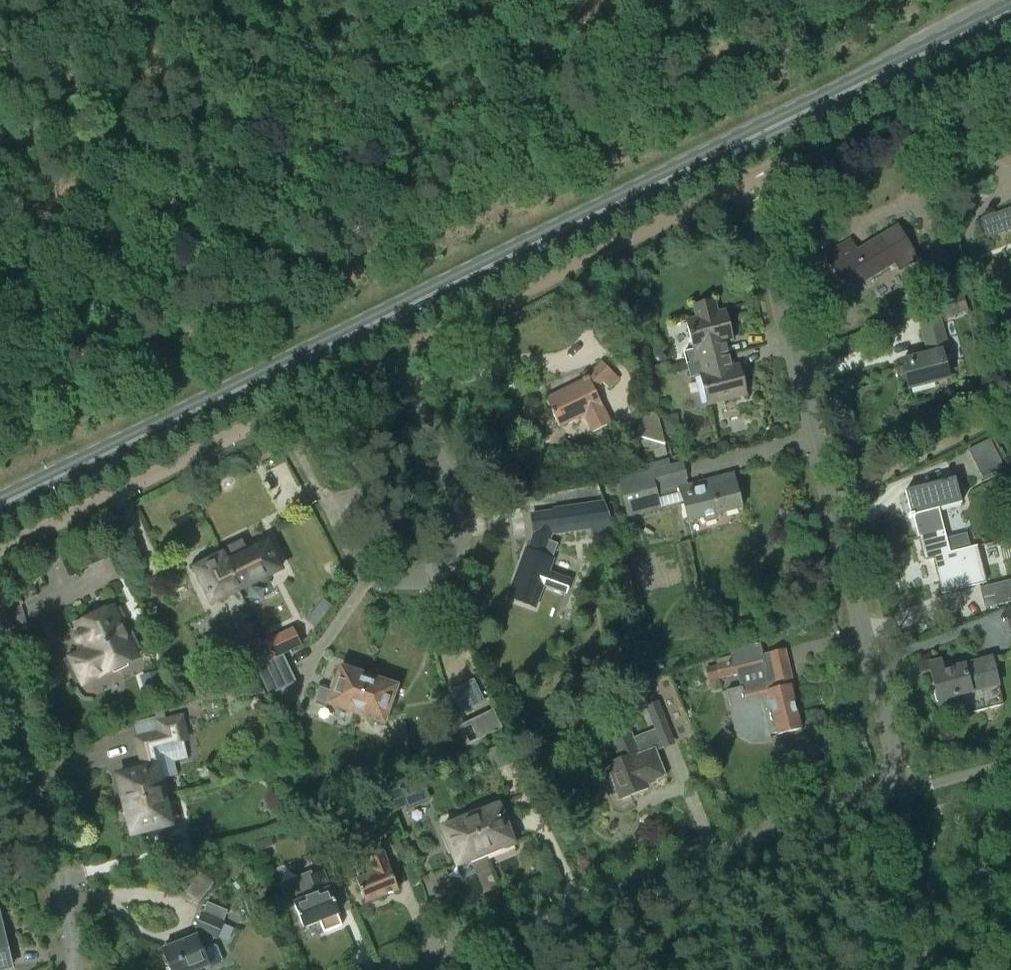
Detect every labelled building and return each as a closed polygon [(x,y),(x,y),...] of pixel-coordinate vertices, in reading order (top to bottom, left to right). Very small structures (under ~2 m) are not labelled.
[(995,216),(994,215),(984,218),(984,220),(982,221),(988,237),(1010,229),(1010,211),(995,216)] [(918,259),(898,228),(858,253),(851,242),(826,257),(842,283),(840,283),(843,287),(844,286),(848,292),(895,263),(900,270),(918,259)] [(932,270),(939,293),(956,288),(949,265),(932,270)] [(968,310),(961,292),(938,301),(945,319),(968,310)] [(684,353),(687,366),(724,356),(721,345),(733,342),(725,310),(719,312),(716,299),(693,305),(696,318),(686,320),(694,351),(684,353)] [(917,311),(928,356),(902,362),(909,389),(949,379),(942,353),(948,351),(946,339),(937,306),(917,311)] [(724,356),(687,366),(690,379),(700,376),(708,406),(747,396),(739,365),(727,368),(724,356)] [(584,415),(593,433),(610,425),(609,423),(616,420),(608,404),(602,407),(594,390),(601,382),(609,389),(618,379),(602,363),(588,378),(583,381),(584,382),(546,401),(559,427),(584,415)] [(661,373),(659,364),(650,367),(652,375),(661,373)] [(967,455),(982,480),(1003,467),(988,442),(967,455)] [(666,455),(664,447),(653,450),(655,458),(666,455)] [(683,464),(619,480),(628,516),(660,508),(658,500),(681,494),(688,522),(702,518),(705,524),(716,521),(716,515),(742,508),(734,475),(687,487),(686,480),(687,480),(683,464)] [(913,519),(919,539),(944,533),(939,510),(960,505),(961,508),(962,507),(955,481),(905,493),(911,516),(908,517),(909,520),(913,519)] [(615,532),(605,503),(531,514),(534,531),(538,531),(530,553),(526,552),(509,599),(511,600),(533,608),(534,609),(543,586),(566,594),(570,583),(547,574),(546,574),(558,544),(548,541),(550,535),(591,529),(592,536),(615,532)] [(944,533),(919,539),(925,562),(933,559),(942,594),(987,583),(986,581),(992,580),(988,566),(983,568),(977,547),(950,554),(944,533)] [(242,541),(220,552),(239,591),(280,570),(268,545),(249,554),(242,541)] [(239,591),(220,552),(204,559),(206,564),(195,569),(212,604),(239,591)] [(985,608),(1010,601),(1010,581),(981,589),(985,608)] [(120,624),(113,610),(109,612),(107,610),(104,609),(101,609),(99,610),(97,611),(96,613),(95,614),(94,615),(94,617),(94,619),(77,627),(79,633),(79,634),(77,635),(76,637),(76,638),(75,640),(76,642),(76,643),(78,644),(79,645),(80,645),(82,645),(83,645),(85,644),(88,650),(70,659),(83,684),(136,658),(124,632),(129,630),(124,622),(120,624)] [(301,646),(294,629),(264,643),(273,659),(282,655),(301,646)] [(765,668),(762,655),(765,654),(761,639),(731,650),(733,661),(706,668),(709,680),(765,668)] [(234,655),(242,672),(261,664),(253,647),(234,655)] [(801,730),(791,689),(794,688),(785,649),(768,653),(774,681),(758,685),(744,689),(743,687),(727,690),(731,704),(731,705),(731,706),(732,706),(733,707),(734,707),(735,707),(736,707),(740,728),(745,734),(752,738),(769,738),(769,740),(771,739),(770,735),(778,733),(778,736),(801,730)] [(288,669),(282,655),(273,659),(262,665),(257,667),(263,681),(288,669)] [(655,661),(658,670),(663,668),(660,659),(655,661)] [(935,702),(938,702),(940,710),(958,705),(961,716),(1003,705),(992,659),(944,671),(940,659),(928,662),(931,675),(935,691),(933,693),(935,702)] [(315,702),(356,716),(369,678),(341,668),(332,693),(320,689),(315,702)] [(243,677),(251,697),(263,692),(254,672),(243,677)] [(369,678),(356,716),(384,726),(398,688),(369,678)] [(165,699),(161,687),(146,691),(150,704),(165,699)] [(451,692),(450,692),(462,716),(475,709),(464,688),(452,694),(451,692)] [(656,735),(634,744),(624,719),(607,726),(621,763),(605,769),(609,779),(612,778),(622,804),(649,793),(647,788),(666,780),(656,755),(664,752),(663,748),(674,743),(660,706),(647,711),(656,735)] [(493,714),(473,724),(481,740),(502,730),(493,711),(492,712),(493,714)] [(177,774),(173,760),(186,757),(182,741),(187,740),(182,717),(167,720),(157,723),(159,733),(135,739),(143,771),(118,777),(125,806),(164,796),(159,779),(177,774)] [(530,730),(516,736),(521,750),(536,744),(530,730)] [(518,762),(509,743),(489,751),(498,771),(518,762)] [(332,769),(328,781),(339,785),(344,773),(332,769)] [(405,806),(428,797),(420,776),(397,785),(405,806)] [(388,803),(392,813),(406,807),(405,806),(397,785),(383,791),(388,803)] [(388,803),(383,791),(371,796),(376,808),(388,803)] [(164,796),(125,806),(132,835),(171,825),(164,796)] [(498,806),(470,818),(485,854),(513,843),(498,806)] [(485,854),(470,818),(442,829),(457,866),(485,854)] [(190,832),(196,855),(215,850),(209,827),(190,832)] [(272,847),(268,838),(251,844),(255,853),(272,847)] [(377,871),(355,880),(365,903),(399,890),(384,855),(373,859),(377,871)] [(341,925),(337,914),(339,914),(321,872),(311,877),(309,874),(297,879),(299,882),(281,889),(289,908),(293,906),(303,928),(319,922),(324,933),(341,925)] [(214,938),(217,939),(227,912),(205,904),(195,930),(200,932),(199,936),(162,951),(164,957),(163,958),(166,965),(167,965),(169,969),(199,969),(210,966),(210,968),(221,963),(222,960),(216,946),(213,945),(211,946),(214,938)] [(11,968),(2,932),(0,932),(0,930),(0,969),(2,969),(11,968)]
